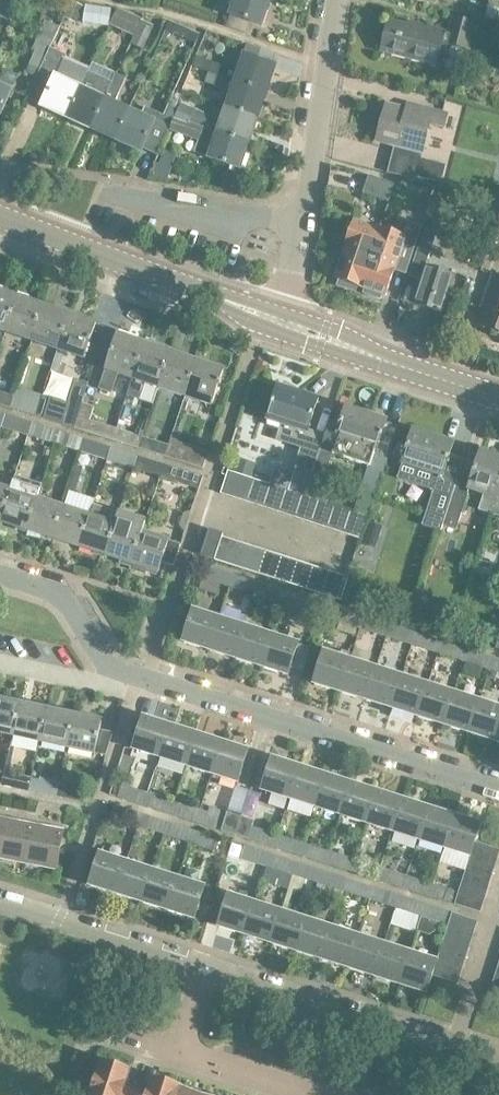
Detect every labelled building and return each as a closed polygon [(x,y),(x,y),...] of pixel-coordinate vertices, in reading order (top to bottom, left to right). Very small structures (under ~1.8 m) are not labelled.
[(231,15),(262,25),(270,0),(236,0),(231,15)] [(83,7),(72,1),(66,13),(78,19),(83,7)] [(498,7),(489,5),(485,18),(495,20),(498,7)] [(132,37),(141,18),(119,9),(111,27),(132,37)] [(446,35),(439,33),(435,49),(444,51),(446,46),(469,51),(476,23),(452,16),(446,35)] [(141,18),(132,37),(129,45),(144,51),(155,25),(141,18)] [(35,52),(25,74),(36,78),(59,27),(46,22),(32,51),(35,52)] [(435,49),(439,33),(439,30),(419,25),(418,29),(389,22),(382,51),(440,66),(444,51),(435,49)] [(236,81),(267,92),(276,66),(264,62),(268,51),(245,43),(241,54),(245,55),(240,70),(213,60),(213,62),(197,56),(193,66),(210,72),(236,81)] [(80,88),(65,122),(89,133),(105,99),(116,74),(107,69),(95,95),(80,88)] [(267,92),(236,81),(210,72),(205,84),(232,94),(227,107),(258,117),(267,92)] [(105,99),(89,133),(114,144),(129,111),(115,104),(127,78),(116,74),(105,99)] [(65,122),(80,88),(55,76),(40,111),(65,122)] [(11,91),(14,84),(1,79),(0,82),(0,114),(11,91)] [(209,113),(185,104),(180,118),(204,127),(209,113)] [(376,141),(395,146),(408,150),(410,144),(423,148),(429,124),(444,128),(446,119),(447,115),(420,107),(419,112),(386,104),(384,112),(376,141)] [(179,109),(169,105),(163,116),(145,107),(141,116),(158,124),(170,129),(179,109)] [(227,107),(218,132),(249,143),(258,117),(227,107)] [(129,111),(114,144),(143,158),(158,124),(141,116),(129,111)] [(199,154),(210,158),(209,158),(240,169),(249,143),(218,132),(204,127),(189,122),(189,124),(174,119),(170,131),(203,142),(199,154)] [(154,180),(167,181),(176,154),(164,150),(159,164),(155,162),(148,179),(154,180)] [(446,165),(421,159),(417,176),(441,183),(446,165)] [(369,176),(364,193),(389,201),(394,184),(369,176)] [(457,209),(476,212),(478,197),(434,193),(433,203),(457,205),(457,209)] [(386,210),(362,202),(359,211),(358,211),(338,270),(341,271),(339,277),(358,283),(360,277),(363,279),(384,220),(383,220),(386,210)] [(407,228),(384,220),(363,279),(367,280),(365,284),(383,290),(388,287),(403,243),(413,247),(421,222),(410,218),(407,228)] [(420,244),(411,273),(421,276),(413,303),(443,312),(456,270),(427,261),(431,248),(420,244)] [(493,274),(481,306),(485,308),(480,324),(498,331),(498,276),(493,274)] [(17,299),(0,294),(0,332),(6,334),(17,299)] [(17,299),(6,334),(32,343),(44,308),(17,299)] [(44,308),(32,343),(58,352),(70,317),(44,308)] [(70,317),(58,352),(85,360),(96,325),(70,317)] [(134,380),(145,345),(117,336),(99,390),(112,394),(118,375),(134,380)] [(145,345),(134,380),(128,398),(139,401),(145,384),(159,389),(170,353),(145,345)] [(197,362),(170,353),(159,389),(185,397),(197,362)] [(197,362),(185,397),(211,406),(223,371),(197,362)] [(76,380),(69,400),(61,424),(75,428),(84,402),(89,384),(76,380)] [(278,386),(266,421),(281,426),(277,441),(301,449),(296,466),(313,472),(320,450),(324,438),(308,433),(318,400),(278,386)] [(15,395),(0,390),(0,404),(11,408),(15,395)] [(45,392),(41,403),(37,416),(61,424),(69,400),(45,392)] [(41,403),(15,395),(11,408),(37,416),(41,403)] [(84,402),(75,428),(115,441),(119,427),(91,418),(95,405),(84,402)] [(377,451),(386,422),(345,409),(340,425),(330,421),(320,450),(333,454),(332,455),(362,465),(367,448),(377,451)] [(6,415),(1,428),(28,436),(32,423),(6,415)] [(32,423),(28,436),(55,445),(59,432),(32,423)] [(144,435),(119,427),(115,441),(140,449),(144,435)] [(443,477),(450,454),(454,443),(414,429),(402,464),(398,478),(434,490),(423,525),(441,531),(444,524),(446,517),(455,489),(457,482),(443,477)] [(85,440),(59,432),(55,445),(81,453),(85,440)] [(171,444),(144,435),(140,449),(166,457),(171,444)] [(172,439),(171,444),(166,457),(166,458),(202,469),(208,451),(172,439)] [(112,449),(85,440),(81,453),(108,462),(112,449)] [(112,449),(108,462),(133,469),(137,457),(112,449)] [(498,496),(498,458),(481,452),(469,489),(484,494),(479,510),(493,515),(498,496)] [(366,479),(379,484),(387,460),(373,456),(366,479)] [(137,457),(133,469),(160,478),(164,465),(137,457)] [(240,460),(236,473),(241,474),(249,477),(253,464),(240,460)] [(203,477),(164,465),(160,478),(198,490),(203,477)] [(313,472),(296,466),(288,490),(293,491),(305,495),(306,495),(313,472)] [(241,476),(228,471),(221,494),(234,498),(241,476)] [(234,498),(246,503),(254,480),(241,476),(234,498)] [(379,484),(366,479),(355,513),(356,513),(368,517),(379,484)] [(12,488),(1,524),(27,532),(38,497),(42,484),(28,480),(24,492),(12,488)] [(246,503),(260,507),(267,484),(254,480),(246,503)] [(260,507),(273,511),(280,488),(267,484),(260,507)] [(1,524),(12,488),(0,485),(0,523),(1,524)] [(456,487),(447,515),(444,522),(458,526),(469,492),(456,487)] [(286,515),(293,493),(280,488),(273,511),(286,515)] [(286,515),(297,519),(305,496),(293,493),(286,515)] [(310,523),(317,501),(305,496),(297,519),(310,523)] [(38,497),(27,532),(53,540),(64,505),(38,497)] [(310,523),(323,528),(331,505),(317,501),(310,523)] [(64,505),(53,540),(79,549),(91,514),(64,505)] [(343,509),(331,505),(323,528),(336,532),(343,509)] [(348,536),(356,513),(355,513),(343,509),(336,532),(348,536)] [(121,510),(117,522),(106,557),(132,565),(143,530),(147,518),(121,510)] [(361,540),(368,517),(356,513),(348,536),(361,540)] [(91,514),(79,549),(106,557),(117,522),(91,514)] [(383,526),(370,522),(364,544),(376,548),(383,526)] [(183,543),(143,530),(132,565),(159,574),(163,564),(175,567),(183,543)] [(201,556),(215,561),(222,538),(223,535),(209,530),(200,556),(201,556)] [(215,561),(228,565),(236,542),(222,538),(215,561)] [(236,542),(228,565),(241,569),(248,546),(236,542)] [(261,550),(248,546),(241,569),(253,573),(261,550)] [(261,550),(253,573),(266,577),(273,554),(261,550)] [(273,554),(266,577),(278,581),(286,558),(273,554)] [(298,562),(286,558),(278,581),(291,585),(298,562)] [(291,585),(303,589),(311,566),(298,562),(291,585)] [(206,568),(203,579),(219,584),(220,584),(229,587),(233,574),(207,566),(206,568)] [(311,566),(303,589),(316,593),(323,570),(311,566)] [(323,570),(316,593),(329,597),(336,574),(323,570)] [(336,574),(329,597),(341,601),(348,578),(336,574)] [(285,591),(281,604),(307,612),(311,599),(285,591)] [(311,599),(307,612),(320,616),(321,616),(324,603),(311,599)] [(361,630),(364,617),(338,609),(334,621),(361,630)] [(192,615),(183,642),(209,650),(218,623),(219,618),(193,610),(192,615)] [(390,626),(364,617),(361,630),(387,638),(390,626)] [(218,623),(209,650),(234,658),(243,631),(244,626),(219,618),(218,623)] [(498,638),(498,623),(494,621),(489,635),(498,638)] [(243,631),(234,658),(261,666),(269,640),(271,635),(244,626),(243,631)] [(416,634),(390,626),(387,638),(412,646),(416,634)] [(416,634),(412,646),(438,655),(442,642),(416,634)] [(269,640),(261,666),(288,675),(296,648),(298,643),(285,639),(271,635),(269,640)] [(442,642),(438,655),(465,663),(468,651),(442,642)] [(314,685),(341,693),(351,661),(352,658),(341,654),(339,658),(324,653),(314,685)] [(494,659),(490,671),(498,674),(498,661),(494,659)] [(377,670),(351,661),(341,693),(367,701),(377,670)] [(402,678),(377,670),(367,701),(392,709),(402,678)] [(418,718),(428,686),(402,678),(392,709),(418,718)] [(455,694),(428,686),(418,718),(445,726),(455,694)] [(445,726),(470,734),(480,702),(455,694),(445,726)] [(0,700),(0,734),(13,737),(20,704),(0,700)] [(480,702),(470,734),(496,742),(498,733),(498,708),(480,702)] [(47,710),(20,704),(13,737),(40,743),(47,710)] [(74,716),(47,710),(40,743),(67,749),(74,716)] [(101,722),(74,716),(67,749),(94,755),(101,722)] [(160,759),(170,727),(144,719),(134,750),(160,759)] [(196,735),(170,727),(160,759),(186,767),(196,735)] [(196,735),(186,767),(212,775),(222,743),(196,735)] [(248,752),(222,743),(212,775),(238,783),(248,752)] [(289,799),(299,768),(271,759),(260,795),(270,798),(271,794),(289,799)] [(325,776),(299,768),(289,799),(315,807),(325,776)] [(32,779),(29,793),(56,799),(59,786),(62,774),(43,770),(40,781),(32,779)] [(32,779),(5,774),(2,787),(29,793),(32,779)] [(351,784),(325,776),(315,807),(341,816),(351,784)] [(377,792),(351,784),(341,816),(367,824),(377,792)] [(145,807),(149,794),(122,785),(118,798),(145,807)] [(403,801),(377,792),(367,824),(393,832),(403,801)] [(175,802),(149,794),(145,807),(171,815),(175,802)] [(428,809),(403,801),(393,832),(419,840),(428,809)] [(175,802),(171,815),(197,823),(201,810),(175,802)] [(138,826),(142,813),(115,805),(111,818),(138,826)] [(209,812),(201,810),(197,823),(222,831),(229,810),(211,805),(210,807),(209,812)] [(454,817),(428,809),(419,840),(444,848),(454,817)] [(229,810),(222,831),(249,839),(252,827),(255,819),(229,810)] [(142,813),(138,826),(145,829),(144,832),(150,834),(151,831),(165,835),(169,822),(142,813)] [(480,825),(454,817),(444,848),(470,857),(480,825)] [(4,821),(0,843),(0,860),(27,865),(34,827),(4,821)] [(194,830),(169,822),(165,835),(190,843),(194,830)] [(34,827),(27,865),(56,870),(63,832),(34,827)] [(252,827),(249,839),(274,847),(278,835),(252,827)] [(194,830),(190,843),(216,851),(220,839),(194,830)] [(278,835),(274,847),(300,856),(304,843),(278,835)] [(330,852),(304,843),(300,856),(326,864),(330,852)] [(498,850),(475,843),(471,855),(495,863),(498,850)] [(271,854),(244,845),(244,846),(240,859),(266,867),(271,854)] [(356,860),(330,852),(326,864),(352,872),(356,860)] [(292,875),(294,876),(298,863),(271,854),(266,867),(292,875)] [(116,895),(126,863),(99,855),(89,886),(116,895)] [(471,855),(467,868),(491,875),(495,863),(471,855)] [(382,868),(356,860),(352,872),(378,880),(382,868)] [(126,863),(116,895),(143,903),(153,872),(126,863)] [(323,871),(298,863),(294,876),(306,880),(319,884),(323,871)] [(382,868),(378,880),(403,888),(407,876),(382,868)] [(467,868),(463,880),(487,888),(491,875),(467,868)] [(319,884),(342,891),(347,879),(323,871),(319,884)] [(153,872),(143,903),(168,911),(178,880),(153,872)] [(407,876),(403,888),(429,897),(433,884),(407,876)] [(375,888),(347,879),(342,891),(371,900),(375,888)] [(204,888),(178,880),(168,911),(194,920),(204,888)] [(487,888),(463,880),(459,892),(483,900),(487,888)] [(459,893),(433,884),(429,897),(455,905),(459,893)] [(375,888),(371,900),(397,909),(401,896),(375,888)] [(483,900),(459,892),(459,893),(455,905),(479,912),(483,900)] [(219,926),(245,934),(255,903),(229,895),(219,926)] [(401,896),(397,909),(422,917),(426,904),(401,896)] [(272,943),(282,912),(270,908),(255,903),(245,934),(272,943)] [(448,925),(452,913),(426,904),(422,917),(439,922),(448,925)] [(282,912),(272,943),(297,951),(307,920),(282,912)] [(477,921),(452,913),(448,925),(473,933),(477,921)] [(331,927),(307,920),(297,951),(321,958),(331,927)] [(395,923),(390,939),(415,948),(421,932),(395,923)] [(444,938),(469,946),(473,933),(448,925),(444,938)] [(331,927),(321,958),(349,968),(359,936),(331,927)] [(359,936),(349,968),(375,976),(385,944),(359,936)] [(469,946),(444,938),(440,951),(465,959),(469,946)] [(410,952),(385,944),(375,976),(400,984),(410,952)] [(437,961),(436,963),(461,971),(465,959),(440,951),(437,961)] [(434,968),(436,963),(437,961),(410,952),(400,984),(427,992),(432,976),(434,968)] [(461,971),(436,963),(434,968),(432,976),(457,984),(461,971)] [(494,982),(490,995),(498,998),(498,984),(494,982)] [(93,1094),(136,1094),(136,1093),(136,1092),(136,1093),(124,1089),(129,1075),(128,1074),(128,1075),(103,1065),(104,1065),(103,1064),(93,1094)] [(178,1089),(177,1088),(177,1089),(154,1083),(153,1083),(149,1094),(176,1094),(178,1089)]
